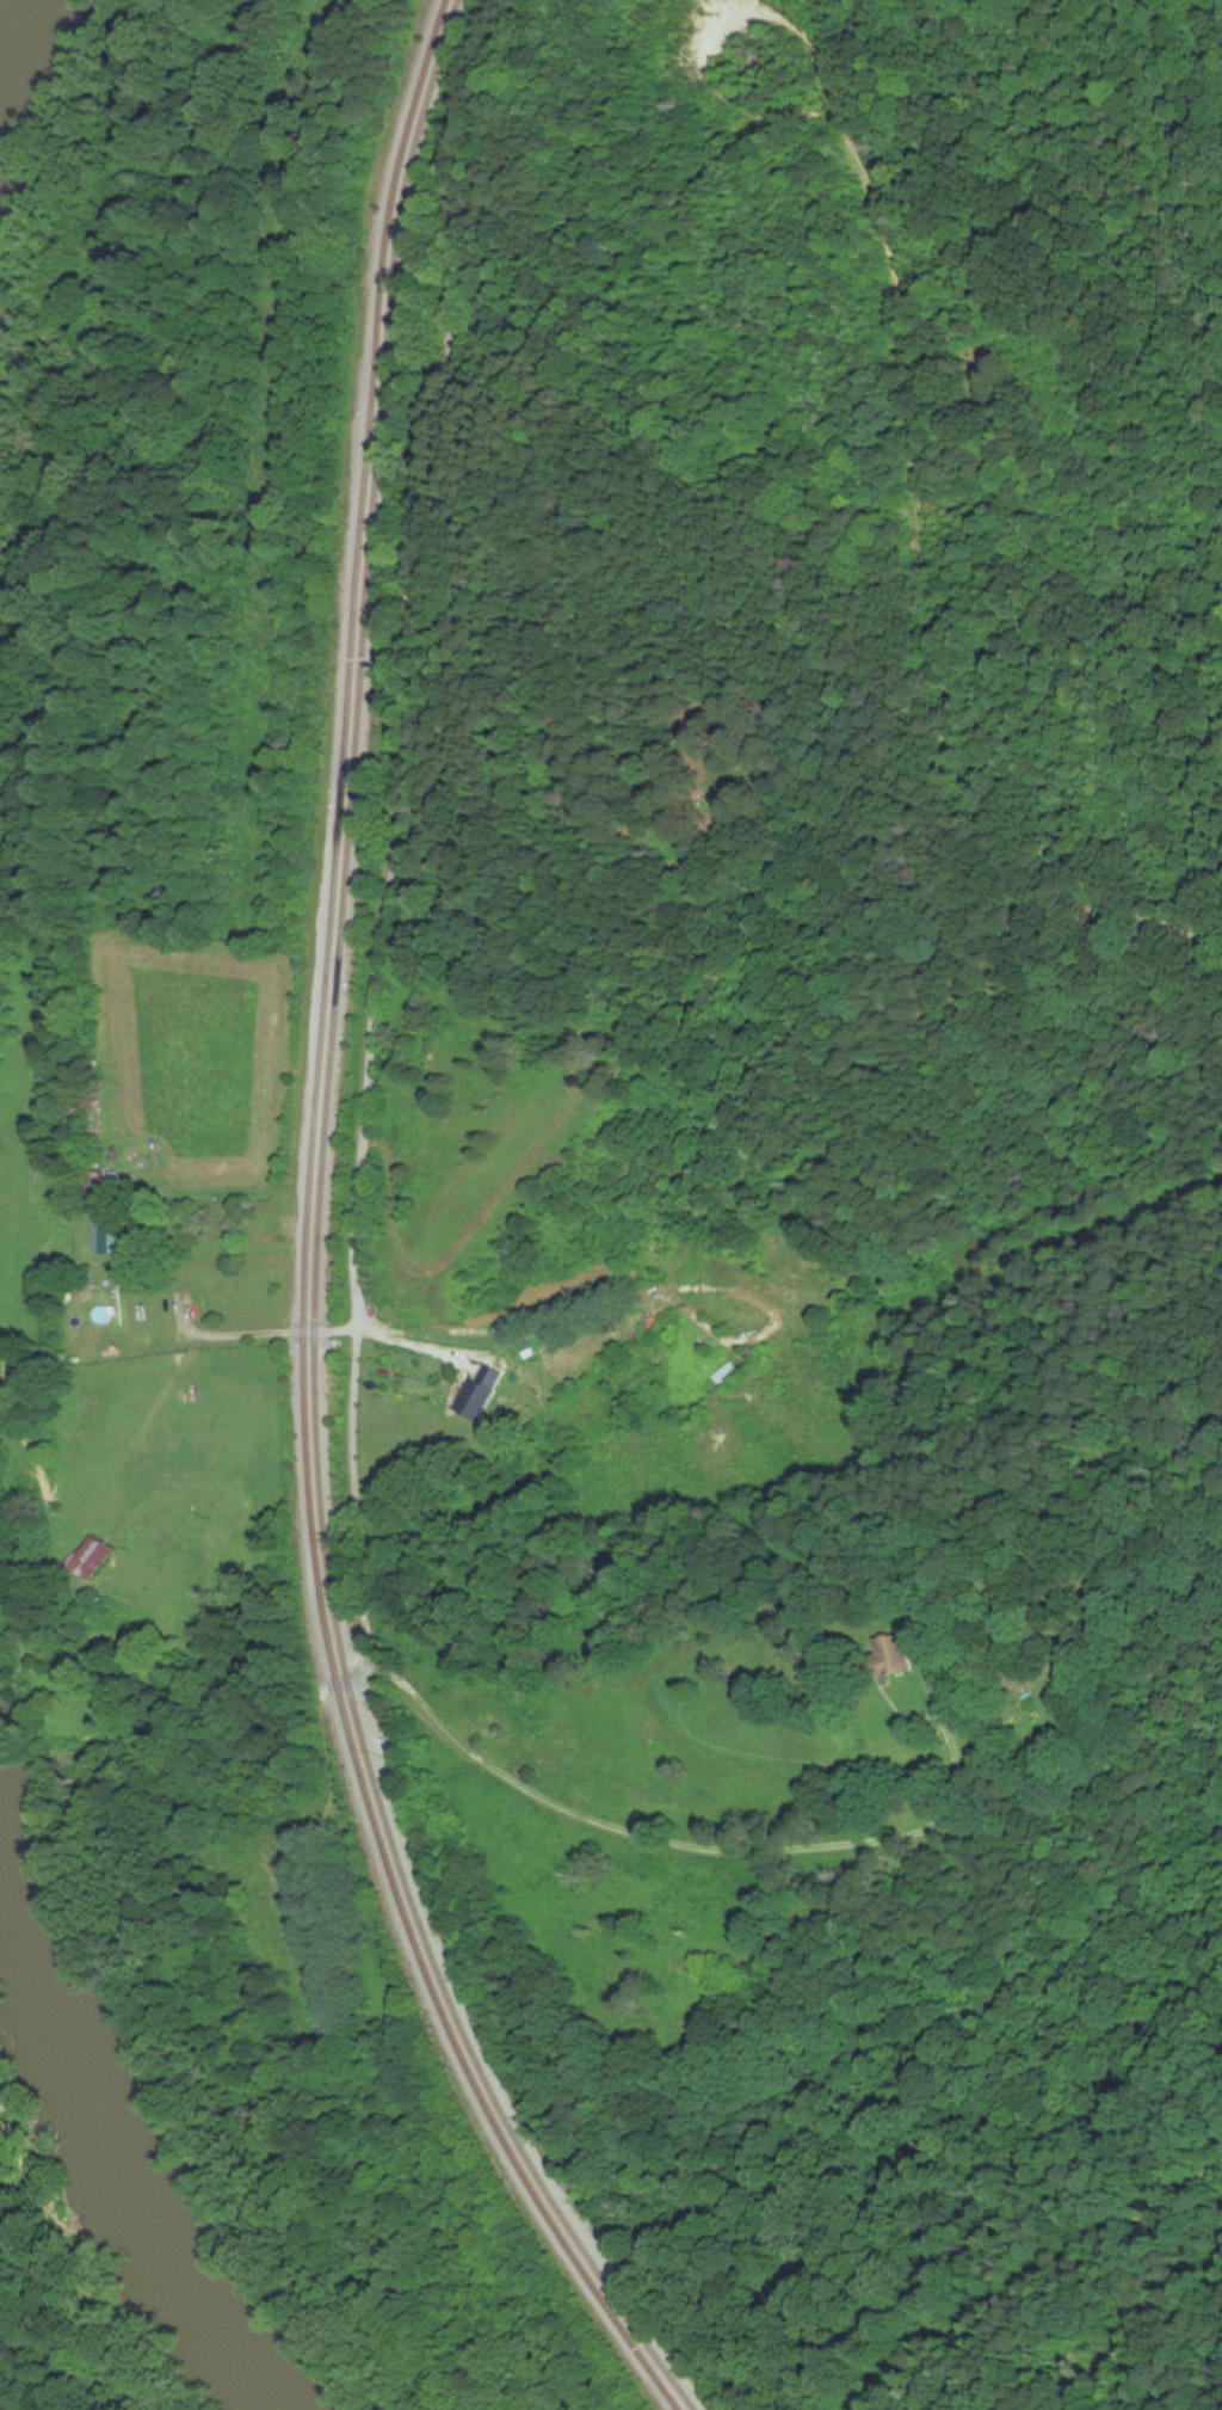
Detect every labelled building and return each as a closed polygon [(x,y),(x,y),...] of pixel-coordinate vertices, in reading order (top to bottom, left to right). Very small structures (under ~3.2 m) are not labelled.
[(131,1223),(99,1223),(99,1256),(131,1256),(131,1223)] [(725,1386),(742,1371),(736,1364),(719,1379),(725,1386)] [(453,1409),(480,1423),(496,1391),(470,1377),(453,1409)] [(122,1552),(100,1535),(77,1565),(99,1582),(122,1552)] [(879,1637),(879,1675),(910,1675),(910,1637),(879,1637)]
